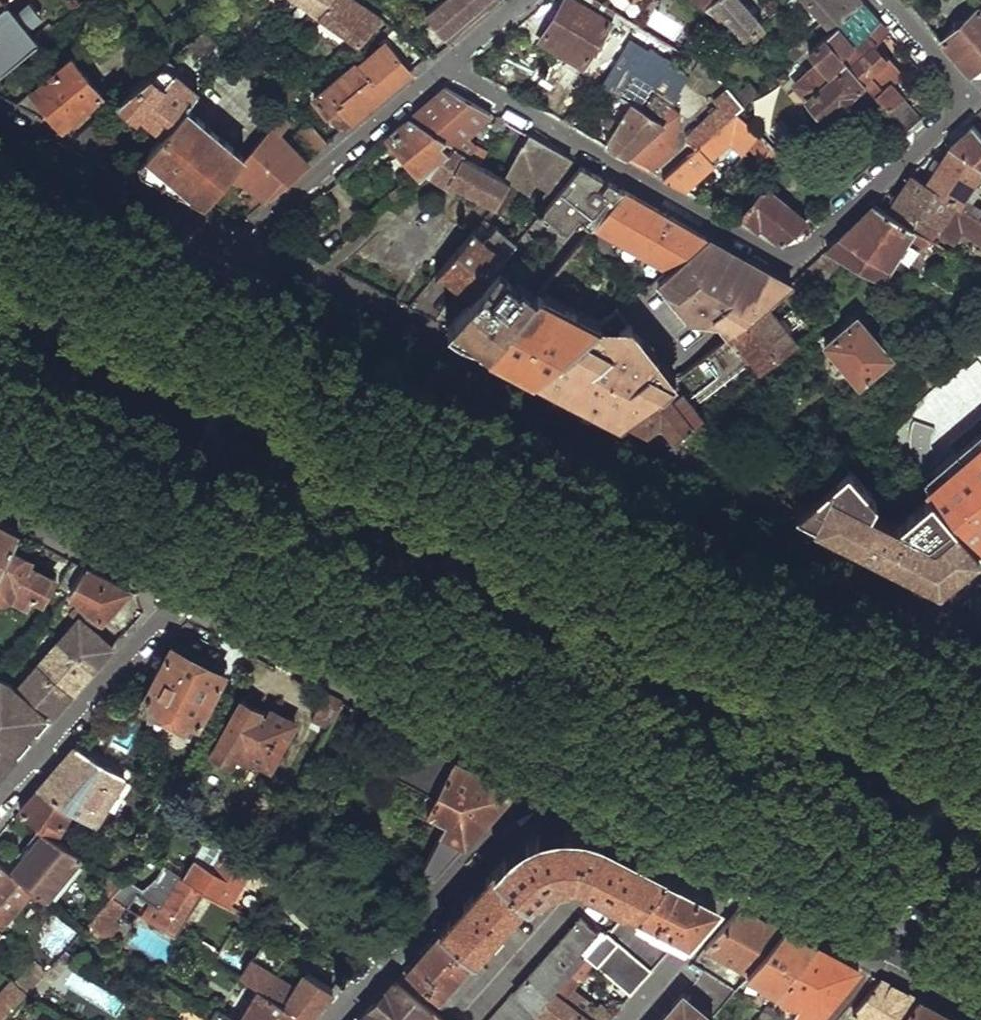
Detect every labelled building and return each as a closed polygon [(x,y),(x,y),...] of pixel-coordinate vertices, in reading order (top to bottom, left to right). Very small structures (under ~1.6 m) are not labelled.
[(0,5),(0,70),(51,27),(46,23),(30,35),(26,30),(14,17),(6,8),(16,0),(6,0),(0,5)] [(320,17),(332,0),(296,0),(320,17)] [(320,17),(361,46),(381,20),(383,18),(356,0),(332,0),(320,17)] [(407,15),(421,4),(418,0),(395,0),(407,15)] [(443,31),(455,22),(459,26),(468,19),(478,10),(490,0),(440,0),(427,11),(443,31)] [(544,35),(587,61),(609,22),(616,11),(597,0),(594,0),(588,9),(573,0),(566,0),(544,35)] [(588,9),(594,0),(573,0),(588,9)] [(704,7),(714,12),(729,30),(734,26),(745,38),(757,26),(761,24),(740,0),(712,0),(704,7)] [(823,21),(812,31),(815,34),(803,45),(799,41),(785,53),(793,62),(807,50),(861,3),(859,0),(805,0),(823,21)] [(33,2),(14,17),(26,30),(44,15),(33,2)] [(819,63),(797,83),(826,116),(864,82),(839,54),(877,21),(870,13),(861,3),(807,50),(819,63)] [(940,41),(969,74),(980,63),(980,9),(979,6),(940,41)] [(469,20),(479,11),(478,10),(468,19),(469,20)] [(609,22),(632,35),(639,25),(616,11),(609,22)] [(877,21),(839,54),(864,82),(870,89),(896,66),(886,54),(884,56),(873,44),(886,31),(877,21)] [(455,22),(443,31),(447,36),(459,26),(455,22)] [(632,35),(629,40),(669,63),(677,48),(639,25),(632,35)] [(734,26),(729,30),(740,42),(745,38),(734,26)] [(757,26),(745,38),(750,45),(762,32),(757,26)] [(384,46),(358,67),(382,95),(406,76),(417,67),(407,56),(415,49),(395,32),(381,42),(384,46)] [(629,40),(603,85),(632,103),(658,119),(668,105),(689,75),(669,63),(629,40)] [(70,58),(32,90),(62,124),(101,94),(70,58)] [(187,75),(166,59),(118,99),(139,116),(143,112),(164,130),(186,106),(198,91),(185,79),(187,75)] [(355,63),(314,98),(341,129),(361,113),(382,95),(358,67),(355,63)] [(578,73),(567,66),(558,81),(569,88),(578,73)] [(784,69),(777,76),(782,83),(789,76),(784,69)] [(750,82),(736,95),(744,104),(758,92),(750,82)] [(887,82),(874,93),(906,130),(920,118),(887,82)] [(719,106),(692,129),(684,140),(696,146),(737,111),(744,104),(736,95),(728,87),(714,100),(719,106)] [(489,113),(446,88),(427,104),(409,119),(452,145),(466,154),(464,155),(478,163),(483,153),(484,150),(473,144),(466,135),(489,113)] [(632,103),(606,144),(626,155),(663,123),(658,119),(632,103)] [(663,123),(626,155),(649,168),(670,148),(676,116),(668,105),(658,119),(663,123)] [(247,156),(186,106),(164,130),(134,166),(206,203),(233,172),(247,156)] [(103,111),(74,135),(92,145),(115,125),(103,111)] [(696,146),(662,176),(685,189),(713,163),(709,160),(730,142),(743,155),(751,144),(761,132),(737,111),(696,146)] [(233,172),(268,199),(308,166),(306,164),(277,132),(285,123),(279,118),(247,156),(233,172)] [(452,145),(409,119),(397,129),(386,138),(418,175),(423,171),(452,145)] [(310,122),(298,132),(315,151),(326,142),(310,122)] [(948,147),(980,166),(980,139),(966,122),(948,147)] [(761,132),(751,144),(773,166),(784,153),(761,132)] [(547,145),(535,139),(501,177),(507,180),(514,184),(516,181),(547,145)] [(466,154),(452,145),(423,171),(446,187),(449,181),(494,206),(507,180),(501,177),(478,163),(464,155),(466,154)] [(547,145),(516,181),(539,198),(569,159),(559,152),(547,145)] [(924,181),(977,216),(980,210),(980,207),(965,196),(980,176),(980,166),(948,147),(924,181)] [(598,176),(581,165),(544,212),(570,232),(581,218),(592,227),(594,223),(622,189),(609,182),(603,188),(598,186),(603,179),(598,176)] [(890,203),(936,233),(955,245),(964,230),(980,241),(980,218),(977,216),(924,181),(910,173),(890,203)] [(399,183),(388,193),(392,198),(404,189),(399,183)] [(764,184),(740,213),(758,228),(763,224),(782,241),(806,219),(764,184)] [(659,210),(622,189),(594,223),(667,266),(703,236),(659,210)] [(936,233),(890,203),(884,212),(924,237),(930,241),(936,233)] [(847,229),(825,250),(840,259),(879,281),(908,235),(912,237),(911,240),(920,246),(924,237),(884,212),(872,205),(847,229)] [(472,231),(440,269),(472,296),(473,296),(494,269),(514,244),(497,225),(484,240),(472,231)] [(772,276),(703,236),(667,266),(655,276),(689,318),(721,322),(731,335),(766,308),(792,287),(789,286),(772,276)] [(811,264),(789,286),(792,287),(811,298),(840,259),(825,250),(811,264)] [(472,296),(448,327),(492,349),(536,295),(507,270),(502,276),(494,269),(473,296),(472,296)] [(600,321),(540,290),(536,295),(492,349),(537,374),(600,321)] [(675,378),(618,306),(600,321),(537,374),(624,419),(675,378)] [(675,378),(624,419),(647,431),(665,417),(680,436),(796,345),(766,308),(731,335),(675,378)] [(857,316),(824,344),(841,364),(858,384),(892,357),(857,316)] [(827,480),(796,509),(897,561),(939,583),(954,570),(978,550),(974,546),(932,497),(928,492),(894,522),(868,509),(874,496),(846,464),(827,480)] [(9,547),(18,532),(0,523),(0,565),(9,547)] [(11,597),(25,605),(31,594),(43,600),(54,579),(26,564),(29,558),(9,547),(0,565),(0,597),(11,597)] [(73,560),(61,586),(69,591),(86,567),(73,560)] [(107,578),(86,567),(69,591),(83,603),(73,614),(79,619),(93,631),(94,629),(129,589),(107,578)] [(59,640),(93,670),(103,658),(113,647),(94,629),(93,631),(79,619),(59,640)] [(59,640),(38,664),(71,694),(82,681),(93,670),(59,640)] [(172,643),(144,695),(155,699),(151,707),(168,715),(198,657),(172,643)] [(198,657),(168,715),(186,725),(189,718),(199,724),(226,671),(198,657)] [(38,664),(17,688),(45,714),(49,718),(60,705),(71,694),(38,664)] [(17,754),(13,750),(45,714),(17,688),(0,676),(0,773),(17,754)] [(328,692),(314,721),(329,729),(344,700),(328,692)] [(242,696),(214,749),(234,760),(238,753),(248,759),(251,755),(272,767),(297,722),(272,709),(270,714),(260,709),(262,706),(242,696)] [(122,721),(112,747),(127,752),(137,727),(122,721)] [(410,734),(389,770),(429,792),(415,812),(447,829),(425,870),(435,876),(509,793),(507,785),(462,762),(410,734)] [(60,764),(39,789),(71,808),(97,823),(126,772),(77,745),(60,764)] [(29,799),(19,811),(40,822),(45,814),(61,824),(71,808),(39,789),(29,799)] [(437,931),(470,956),(535,884),(538,885),(540,882),(543,879),(547,876),(552,873),(555,872),(561,871),(562,869),(568,868),(575,868),(590,873),(589,878),(625,895),(628,893),(640,897),(666,867),(626,848),(586,828),(581,827),(568,827),(561,827),(549,829),(540,832),(534,835),(524,841),(512,849),(503,856),(474,889),(437,931)] [(65,829),(59,840),(69,845),(75,835),(65,829)] [(45,831),(11,869),(31,885),(47,897),(84,855),(69,845),(59,840),(45,831)] [(210,835),(206,840),(225,851),(228,846),(210,835)] [(130,860),(140,866),(143,862),(150,854),(136,846),(128,859),(130,860)] [(188,867),(183,875),(205,889),(229,904),(255,863),(228,846),(225,851),(219,861),(199,851),(188,867)] [(169,855),(164,863),(171,867),(183,875),(188,867),(169,855)] [(31,885),(11,869),(0,860),(0,923),(31,885)] [(130,860),(120,876),(127,881),(140,866),(130,860)] [(127,881),(111,896),(122,904),(151,869),(143,862),(140,866),(127,881)] [(171,867),(143,916),(145,918),(175,935),(205,889),(183,875),(171,867)] [(640,897),(638,899),(653,907),(648,913),(665,922),(669,917),(688,930),(712,901),(712,889),(691,879),(666,867),(640,897)] [(101,887),(111,896),(127,881),(120,876),(113,872),(101,887)] [(111,896),(86,926),(93,930),(109,941),(120,923),(115,919),(125,905),(122,904),(111,896)] [(741,905),(704,947),(749,972),(784,928),(763,917),(741,905)] [(138,912),(133,919),(141,925),(145,918),(143,916),(138,912)] [(490,1019),(526,1019),(533,1011),(582,957),(602,934),(580,917),(490,1019)] [(84,928),(58,957),(66,962),(93,930),(86,926),(84,928)] [(784,928),(749,972),(769,982),(766,986),(776,992),(816,944),(802,937),(784,928)] [(403,968),(436,996),(470,956),(437,931),(420,949),(403,968)] [(602,934),(582,957),(603,973),(630,996),(652,972),(606,931),(602,934)] [(776,992),(796,1007),(793,1011),(810,1019),(812,1019),(817,1013),(820,1014),(857,966),(839,956),(816,944),(776,992)] [(47,970),(27,991),(36,997),(66,962),(58,957),(47,970)] [(545,1019),(610,1019),(614,1015),(600,1003),(594,1011),(570,991),(582,977),(592,985),(603,973),(582,957),(533,1011),(545,1019)] [(47,970),(35,959),(17,983),(27,991),(47,970)] [(475,960),(441,1000),(451,1008),(486,969),(475,960)] [(252,970),(246,979),(260,987),(309,1017),(324,1000),(289,979),(286,982),(266,971),(262,975),(252,970)] [(368,1019),(445,1019),(396,977),(380,994),(362,1015),(368,1019)] [(851,1013),(861,1019),(898,1019),(915,997),(906,992),(879,978),(851,1013)] [(12,979),(7,985),(22,998),(27,991),(17,983),(12,979)] [(0,993),(0,998),(12,1008),(22,998),(7,985),(0,993)] [(240,1019),(306,1019),(309,1017),(260,987),(240,1019)] [(660,1019),(710,1019),(712,1018),(684,993),(660,1019)] [(957,1019),(938,1009),(915,997),(898,1019),(956,1019),(957,1019)] [(12,1008),(0,998),(0,1019),(3,1019),(12,1008)] [(231,1019),(224,1014),(215,1008),(208,1019),(233,1019),(231,1019)] [(227,1009),(224,1014),(231,1019),(234,1014),(227,1009)]
